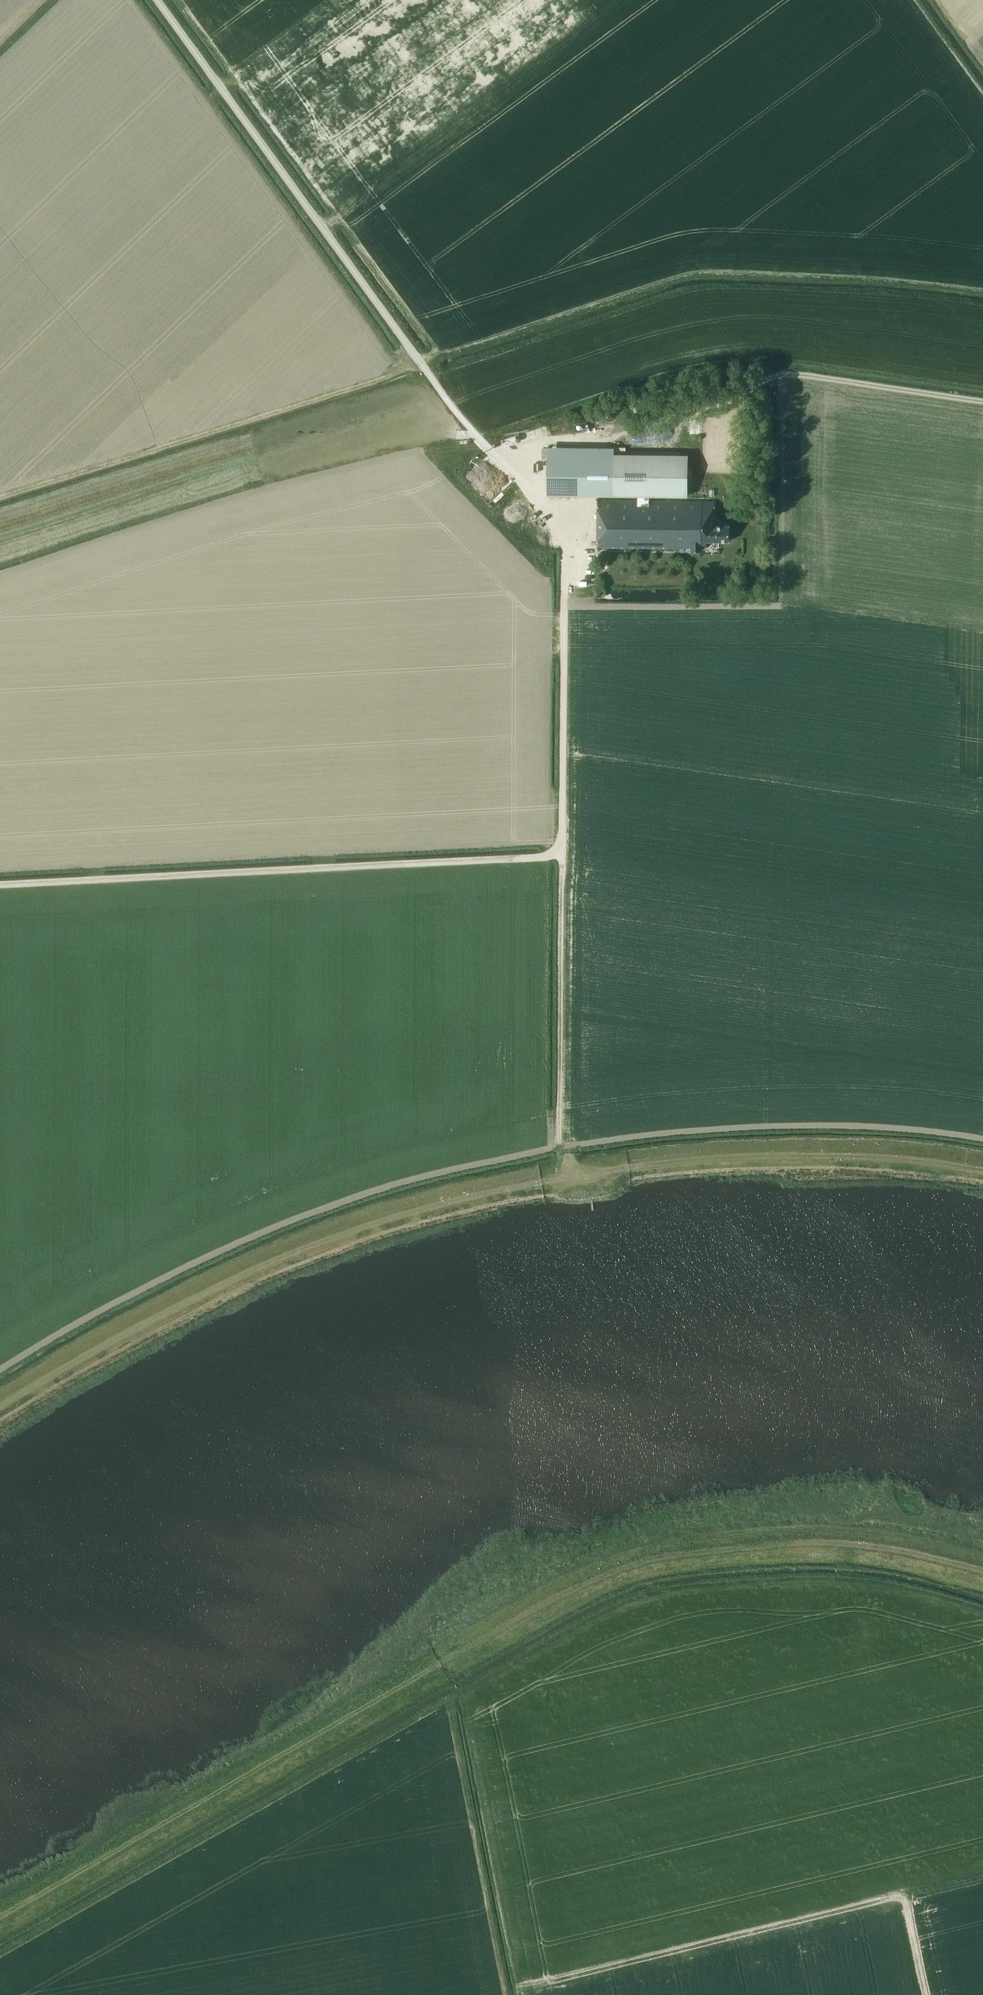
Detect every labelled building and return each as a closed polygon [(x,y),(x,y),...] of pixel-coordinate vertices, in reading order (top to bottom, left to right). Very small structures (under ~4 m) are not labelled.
[(714,501),(649,500),(649,496),(688,496),(688,453),(549,452),(549,494),(637,495),(637,500),(598,500),(598,546),(687,548),(687,546),(691,546),(691,550),(701,550),(701,546),(707,546),(707,540),(729,540),(729,525),(714,525),(714,501)]
